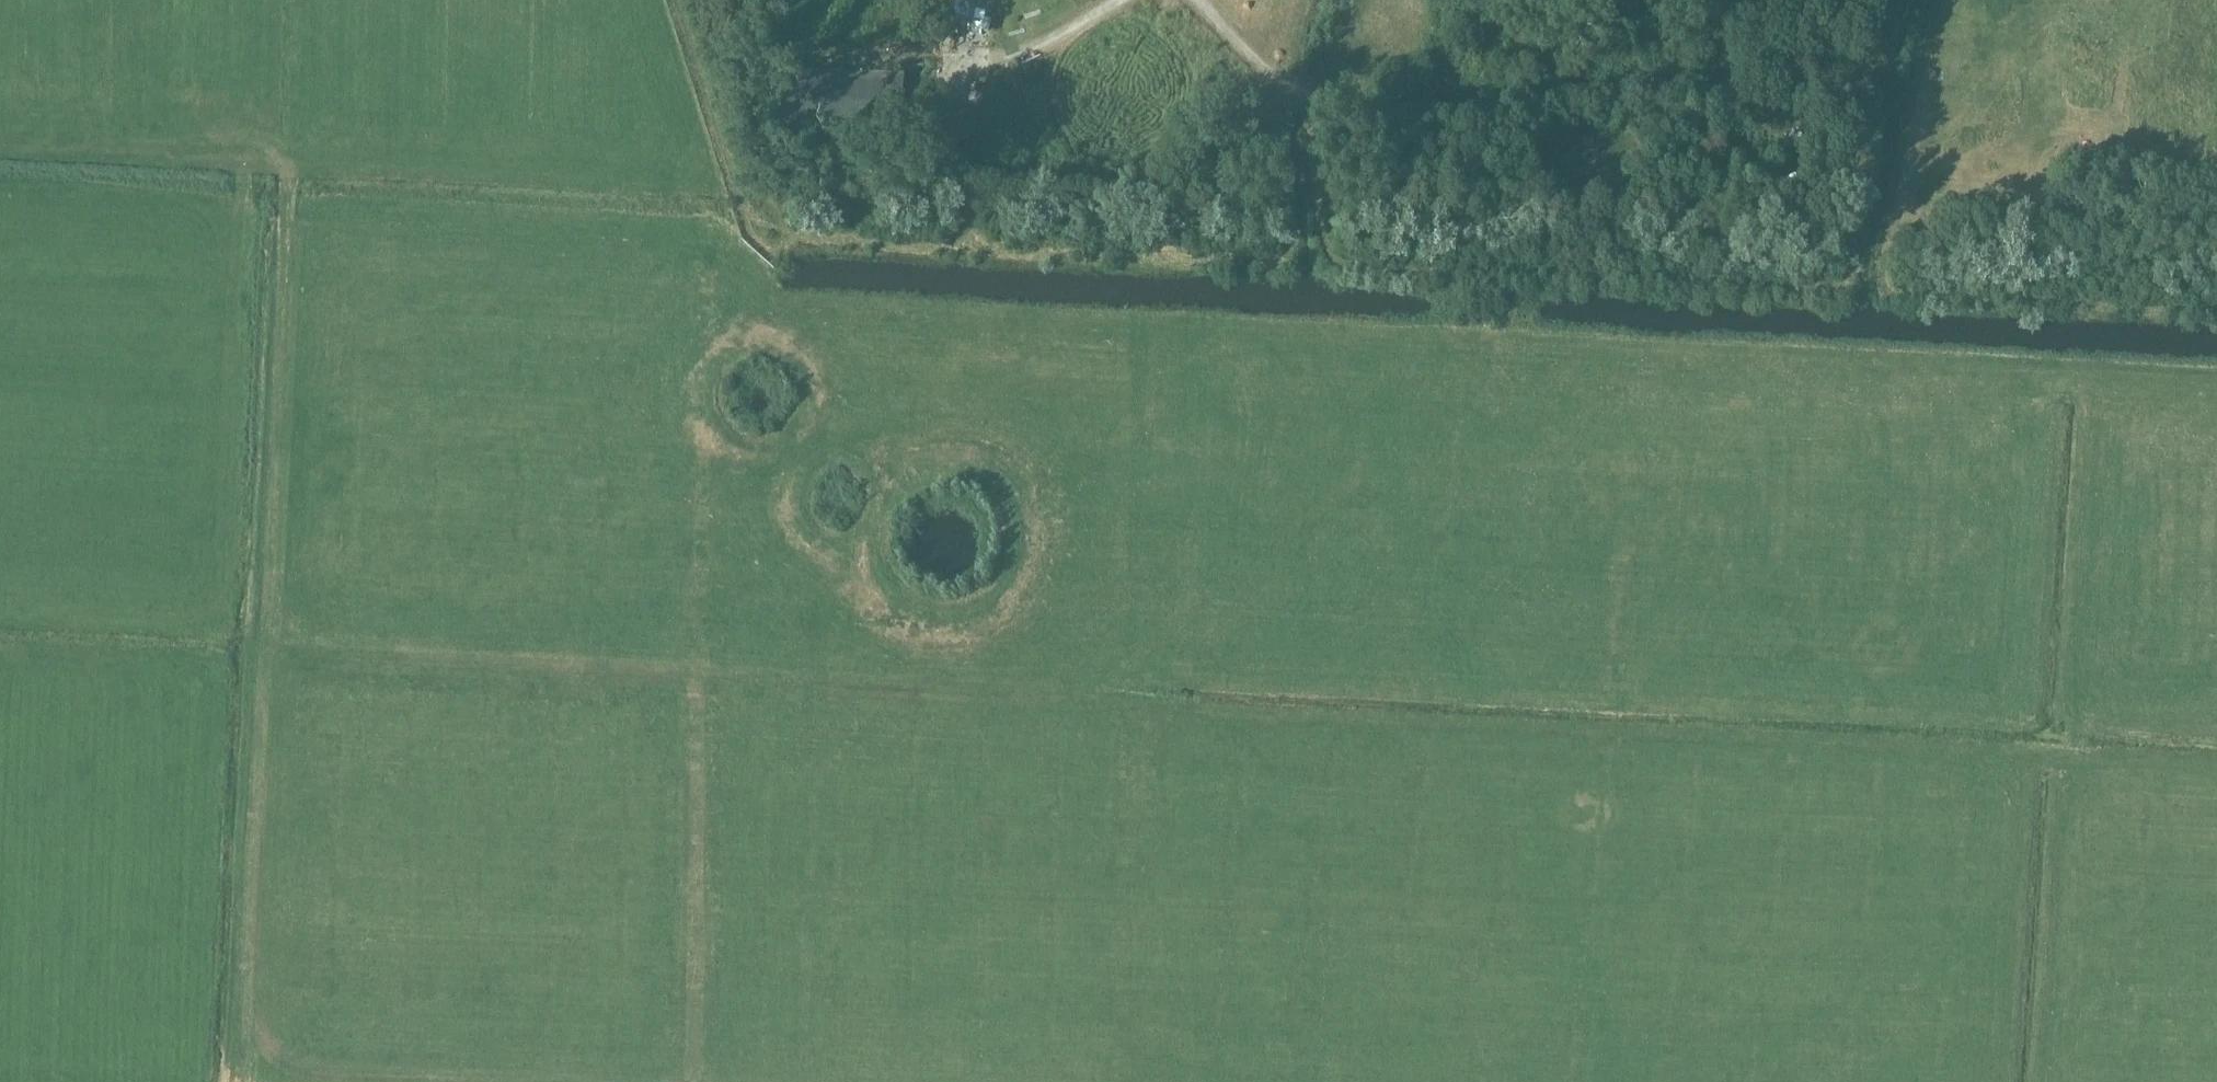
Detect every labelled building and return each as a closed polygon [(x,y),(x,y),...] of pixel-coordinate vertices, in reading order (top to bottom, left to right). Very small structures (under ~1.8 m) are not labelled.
[(901,141),(904,79),(904,78),(778,72),(775,133),(901,141)]
